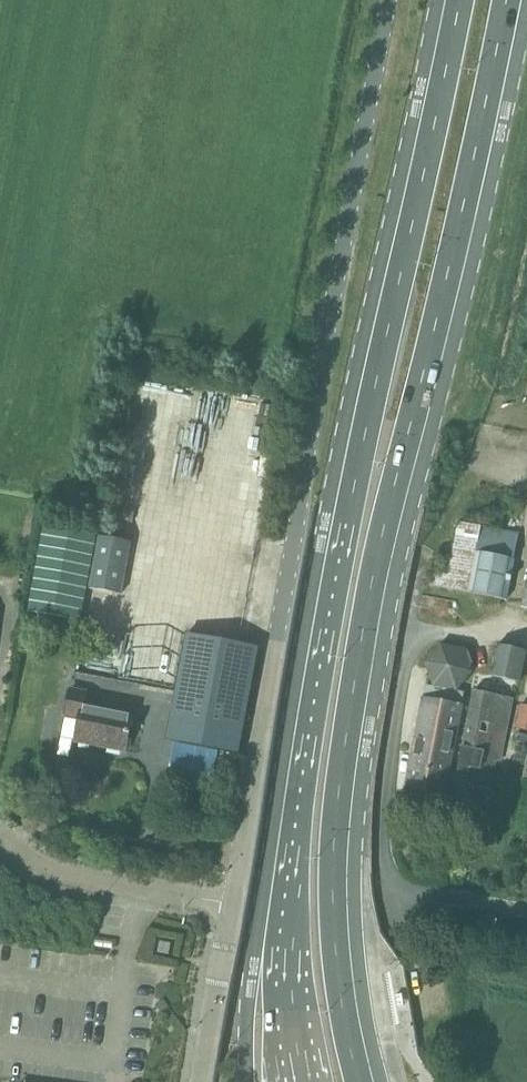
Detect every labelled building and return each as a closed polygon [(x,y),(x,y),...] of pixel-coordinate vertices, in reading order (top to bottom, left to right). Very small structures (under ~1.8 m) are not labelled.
[(460,521),(450,574),(433,570),(430,585),(508,600),(521,533),(460,521)] [(100,536),(90,588),(122,594),(131,542),(100,536)] [(168,739),(238,752),(258,647),(188,634),(168,739)] [(442,644),(425,663),(433,686),(458,690),(474,672),(471,665),(474,664),(468,650),(466,650),(465,649),(442,644)] [(498,645),(492,676),(521,681),(526,650),(498,645)] [(427,686),(407,788),(445,795),(448,775),(453,776),(455,767),(450,766),(464,693),(427,686)] [(76,741),(126,751),(133,713),(84,703),(87,692),(71,689),(66,715),(80,718),(76,741)] [(455,767),(453,776),(457,777),(453,797),(474,801),(477,787),(491,790),(497,758),(501,759),(514,698),(474,690),(459,768),(455,767)] [(526,730),(526,705),(522,705),(518,729),(526,730)] [(159,952),(170,954),(172,943),(161,941),(159,952)]
